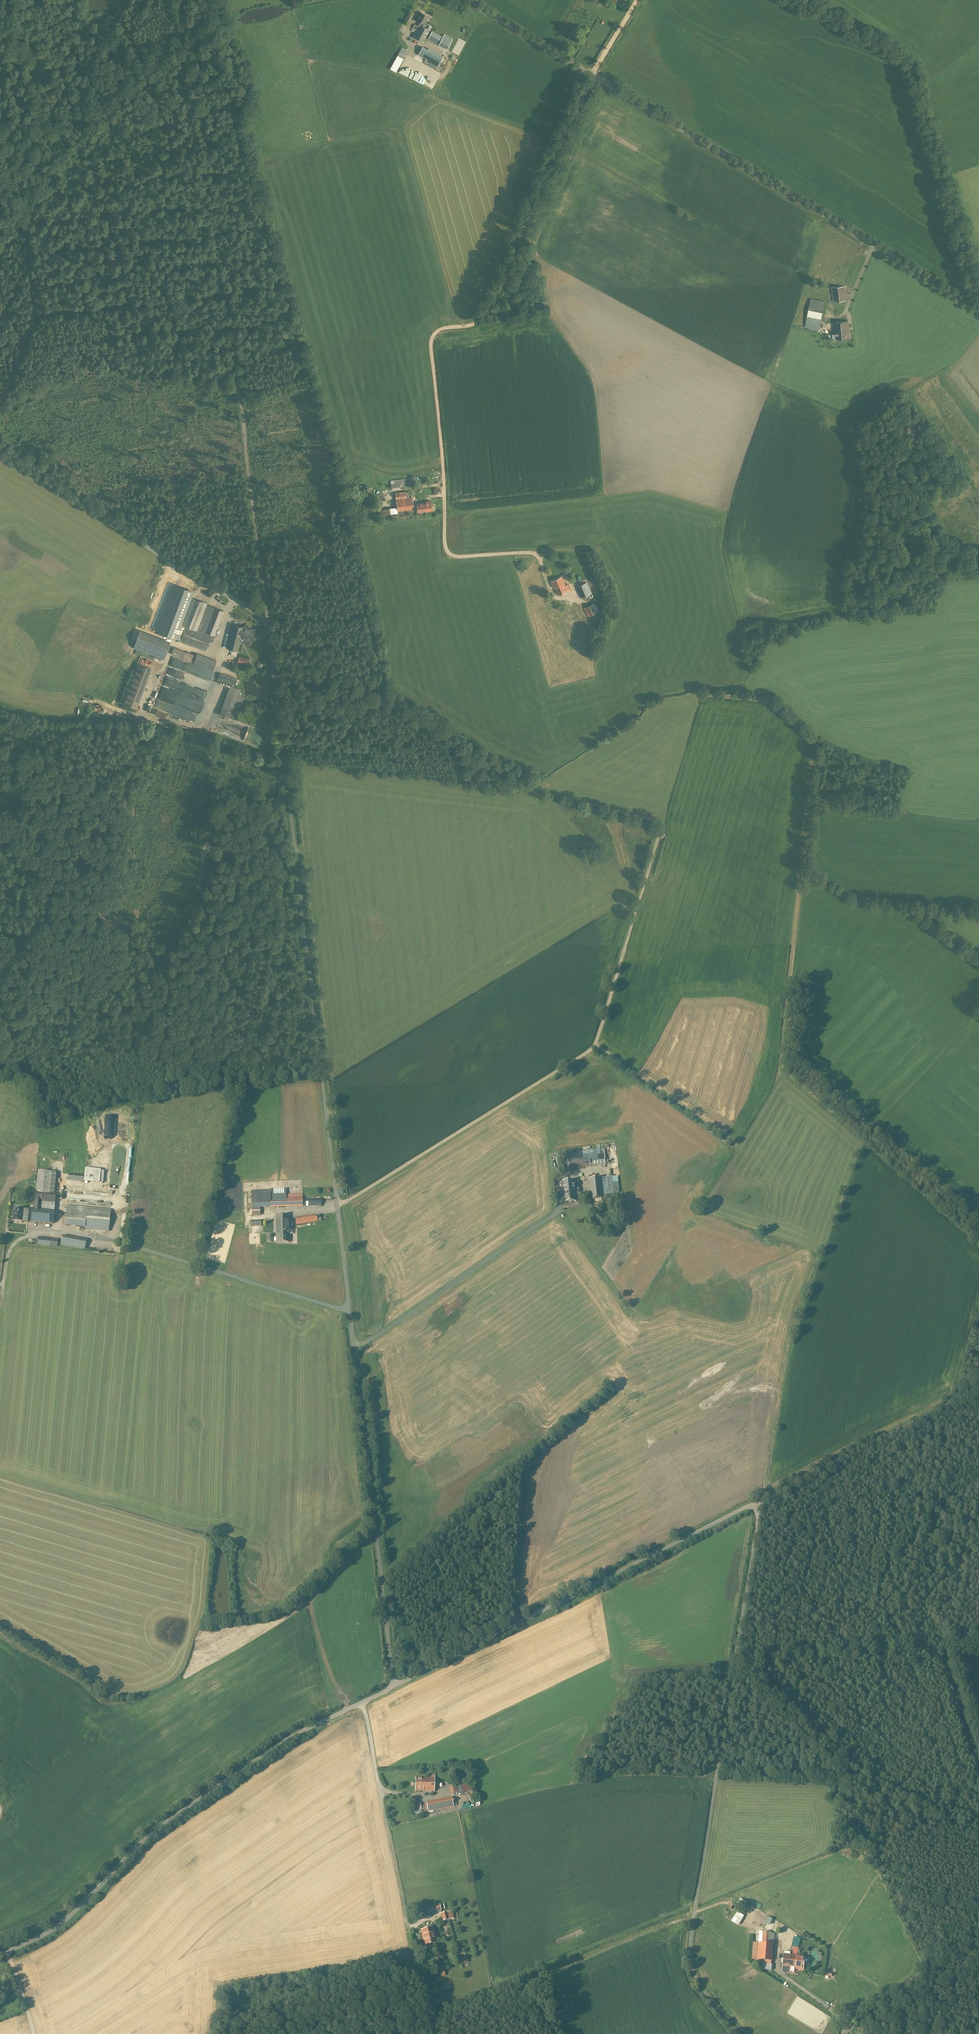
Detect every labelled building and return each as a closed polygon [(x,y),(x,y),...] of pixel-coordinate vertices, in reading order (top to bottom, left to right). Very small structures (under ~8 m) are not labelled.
[(426,25),(424,24),(428,16),(421,12),(417,20),(420,22),(418,26),(415,24),(413,28),(416,30),(414,34),(412,36),(423,42),(432,27),(427,24),(426,25)] [(432,31),(428,39),(439,45),(443,37),(432,31)] [(396,72),(407,49),(401,46),(391,69),(396,72)] [(424,57),(428,50),(423,46),(419,53),(419,54),(424,57)] [(844,286),(832,287),(833,300),(846,300),(844,289),(848,289),(847,285),(844,286)] [(805,327),(819,330),(824,301),(810,299),(805,327)] [(847,321),(835,322),(836,338),(849,337),(847,321)] [(394,480),(390,480),(391,488),(395,488),(402,487),(404,486),(404,483),(403,478),(394,480)] [(421,507),(421,503),(413,504),(412,497),(406,498),(405,492),(395,493),(397,511),(413,509),(413,508),(417,508),(417,512),(426,511),(425,507),(421,507)] [(424,503),(421,503),(421,507),(425,507),(426,511),(431,510),(430,501),(424,502),(424,503)] [(555,587),(558,595),(570,589),(568,584),(566,585),(562,577),(551,581),(554,588),(555,587)] [(576,587),(580,598),(592,593),(587,582),(576,587)] [(224,609),(191,597),(181,623),(183,623),(186,624),(198,629),(199,628),(211,633),(214,634),(224,609)] [(565,603),(568,608),(579,604),(576,598),(565,603)] [(583,608),(588,617),(600,611),(595,602),(583,608)] [(563,612),(573,640),(589,634),(579,606),(563,612)] [(610,615),(606,614),(602,620),(601,619),(599,622),(604,625),(610,615)] [(198,629),(186,624),(183,623),(180,633),(182,634),(180,640),(205,649),(209,639),(211,633),(199,628),(198,629)] [(244,626),(232,623),(232,624),(226,647),(238,650),(240,642),(244,626)] [(255,629),(244,626),(240,642),(251,645),(252,640),(255,629)] [(164,659),(170,637),(164,636),(165,636),(160,635),(159,635),(153,633),(156,633),(141,629),(140,629),(138,635),(138,636),(141,636),(146,636),(156,639),(156,642),(155,642),(136,636),(135,636),(132,647),(154,653),(154,660),(155,659),(158,660),(158,659),(164,659)] [(196,654),(174,646),(172,652),(178,655),(193,661),(196,654)] [(216,660),(197,652),(196,654),(193,661),(193,662),(213,669),(216,660)] [(135,661),(122,703),(138,708),(151,666),(135,661)] [(237,679),(220,672),(217,678),(235,685),(237,679)] [(240,689),(230,685),(222,707),(238,714),(243,698),(238,695),(240,689)] [(156,707),(154,714),(165,717),(166,713),(168,714),(169,712),(156,707)] [(124,1137),(125,1116),(109,1116),(108,1137),(124,1137)] [(604,1150),(567,1154),(568,1160),(589,1158),(590,1166),(606,1164),(604,1150)] [(589,1158),(568,1160),(569,1168),(590,1166),(589,1158)] [(51,1172),(38,1171),(36,1192),(49,1194),(51,1172)] [(606,1178),(589,1179),(592,1200),(608,1199),(606,1178)] [(574,1181),(563,1182),(565,1203),(577,1202),(576,1196),(579,1195),(579,1189),(575,1189),(574,1181)] [(286,1189),(270,1189),(270,1191),(251,1192),(252,1208),(321,1206),(321,1199),(302,1200),(302,1194),(286,1195),(286,1189)] [(36,1192),(35,1201),(34,1209),(41,1209),(42,1202),(55,1203),(56,1194),(49,1194),(36,1192)] [(87,1208),(67,1206),(65,1225),(85,1227),(87,1208)] [(34,1209),(29,1208),(28,1212),(28,1220),(28,1221),(53,1223),(54,1211),(41,1209),(34,1209)] [(111,1210),(87,1208),(85,1227),(85,1229),(109,1231),(111,1210)] [(24,1210),(14,1209),(13,1221),(22,1222),(23,1219),(28,1220),(28,1212),(24,1211),(24,1210)] [(320,1214),(295,1218),(296,1224),(321,1220),(320,1214)] [(289,1241),(289,1216),(276,1217),(277,1242),(289,1242),(289,1241)] [(106,1244),(62,1236),(61,1244),(105,1252),(106,1244)] [(37,1245),(52,1246),(52,1238),(37,1237),(37,1245)] [(435,1774),(428,1774),(428,1778),(416,1778),(415,1790),(434,1791),(435,1774)] [(460,1779),(449,1781),(451,1793),(462,1791),(460,1779)] [(452,1797),(427,1802),(428,1811),(454,1806),(453,1801),(453,1800),(452,1797)] [(421,1802),(412,1804),(414,1813),(423,1811),(421,1802)] [(742,1909),(746,1902),(742,1899),(737,1906),(742,1909)] [(440,1904),(428,1906),(429,1912),(441,1910),(440,1904)] [(452,1910),(441,1913),(443,1920),(454,1917),(452,1910)] [(433,1927),(421,1929),(425,1945),(436,1942),(433,1927)] [(760,1932),(759,1943),(769,1943),(770,1932),(760,1932)] [(769,1943),(759,1943),(757,1959),(771,1960),(772,1944),(769,1943)] [(805,1956),(784,1953),(783,1967),(793,1968),(804,1969),(805,1956)]
